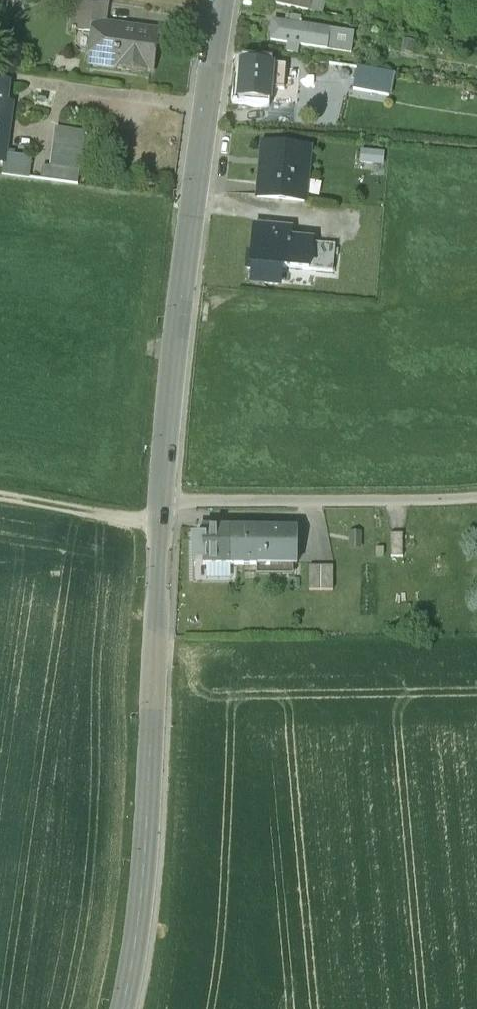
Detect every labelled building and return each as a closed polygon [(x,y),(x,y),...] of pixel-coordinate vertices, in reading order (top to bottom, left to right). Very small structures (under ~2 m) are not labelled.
[(98,0),(81,0),(79,17),(74,16),(72,31),(75,31),(76,27),(93,30),(94,23),(104,24),(107,1),(98,0)] [(275,5),(309,12),(313,0),(277,0),(275,5)] [(330,31),(299,26),(300,19),(291,18),(290,25),(273,23),(271,41),(288,43),(286,52),(298,54),(299,45),(328,49),(330,31)] [(104,24),(94,23),(93,30),(90,55),(88,54),(87,64),(151,72),(156,31),(104,24)] [(353,34),(330,31),(328,49),(350,52),(353,34)] [(273,66),(242,64),(240,100),(270,102),(273,66)] [(395,74),(357,69),(353,91),(392,97),(395,74)] [(4,164),(5,164),(6,155),(12,114),(6,114),(10,83),(0,82),(0,163),(4,164)] [(378,101),(337,95),(332,128),(373,134),(378,101)] [(86,133),(55,129),(49,167),(81,170),(86,133)] [(310,149),(265,145),(263,168),(260,167),(258,198),(302,202),(304,180),(308,180),(310,149)] [(34,159),(6,155),(5,164),(4,164),(3,175),(31,178),(34,159)] [(49,167),(46,167),(44,180),(79,185),(81,170),(49,167)] [(290,233),(254,229),(252,255),(248,255),(247,269),(253,269),(252,281),(280,284),(281,268),(309,270),(311,244),(289,243),(290,233)] [(335,246),(311,244),(309,270),(333,272),(335,246)] [(297,529),(203,529),(203,541),(193,541),(193,562),(203,562),(203,567),(257,566),(257,565),(297,565),(297,529)] [(333,569),(309,569),(309,594),(333,594),(333,569)]
